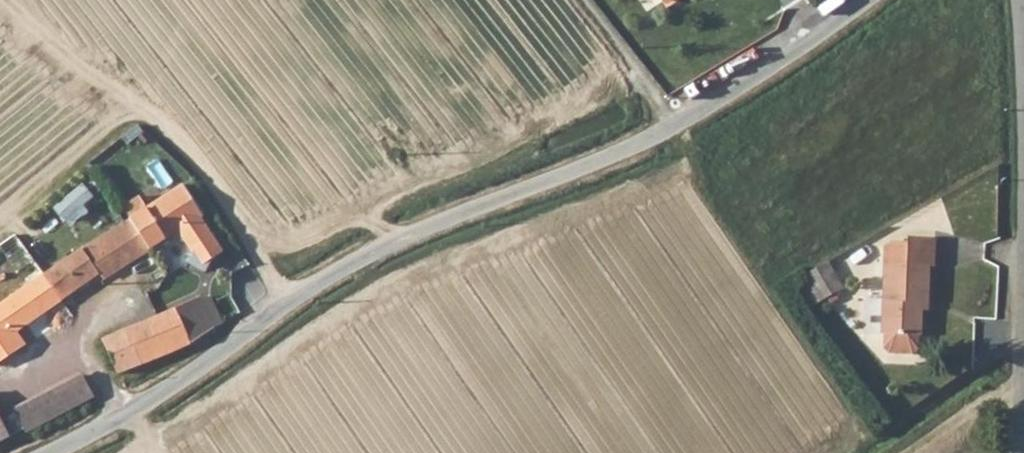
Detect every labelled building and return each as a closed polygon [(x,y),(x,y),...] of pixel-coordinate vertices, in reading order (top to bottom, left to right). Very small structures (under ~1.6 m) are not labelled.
[(58,207),(67,220),(100,197),(92,185),(58,207)] [(202,219),(206,216),(187,186),(149,209),(169,240),(174,237),(186,247),(193,257),(190,266),(208,274),(214,260),(225,253),(202,219)] [(130,221),(151,251),(169,240),(149,209),(130,221)] [(151,251),(130,221),(47,278),(64,301),(101,275),(106,281),(151,251)] [(938,240),(910,238),(910,244),(908,266),(929,268),(936,268),(938,240)] [(908,266),(910,244),(892,243),(886,248),(881,334),(883,334),(882,349),(887,354),(911,355),(917,351),(917,337),(920,337),(922,303),(928,304),(929,268),(908,266)] [(850,279),(833,254),(813,266),(830,291),(850,279)] [(15,333),(64,301),(47,278),(0,309),(0,313),(15,333)] [(199,299),(171,311),(187,346),(215,331),(199,299)] [(187,346),(171,311),(105,340),(120,374),(187,346)] [(15,333),(0,313),(0,344),(15,333)] [(84,375),(37,395),(53,417),(94,397),(84,375)] [(25,429),(53,417),(37,395),(14,406),(25,429)] [(9,437),(0,415),(0,441),(9,437)]
